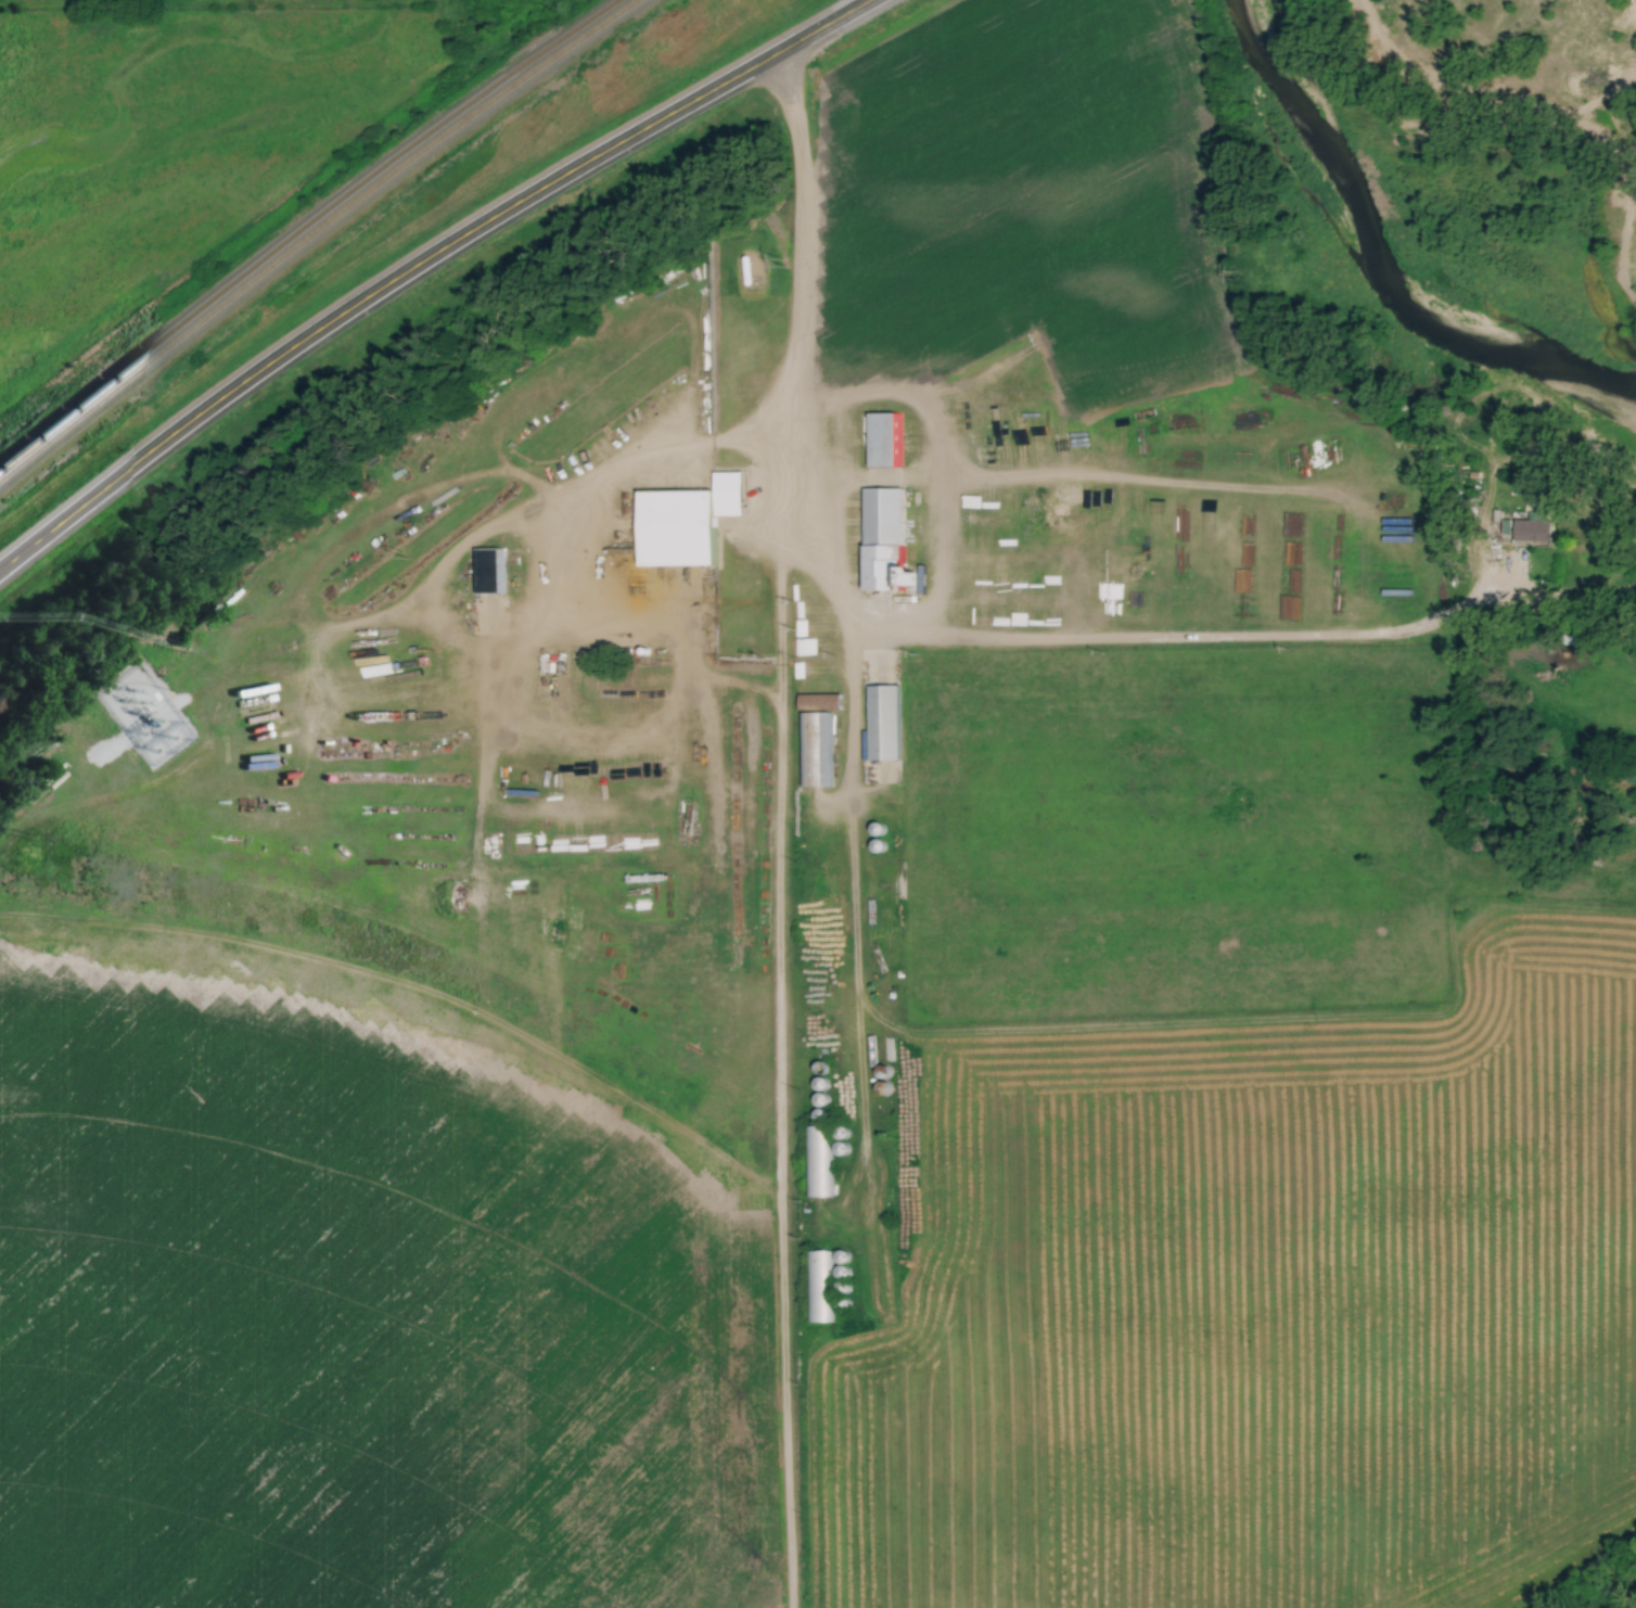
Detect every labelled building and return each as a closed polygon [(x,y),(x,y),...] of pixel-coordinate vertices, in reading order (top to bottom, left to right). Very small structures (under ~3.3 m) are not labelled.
[(742,258),(744,286),(752,285),(750,257),(742,258)] [(898,414),(869,414),(869,468),(898,468),(898,414)] [(641,492),(642,567),(717,567),(717,516),(742,516),(741,473),(713,473),(713,492),(641,492)] [(904,488),(865,489),(866,591),(915,591),(915,570),(905,570),(904,488)] [(1550,513),(1529,513),(1529,520),(1515,520),(1515,541),(1550,541),(1550,513)] [(1131,549),(1129,539),(1120,541),(1121,551),(1131,549)] [(502,595),(502,549),(474,549),(474,595),(502,595)] [(898,686),(868,686),(868,761),(898,761),(898,686)] [(798,787),(828,787),(828,709),(838,709),(838,695),(798,695),(798,787)] [(815,1106),(827,1107),(828,1096),(816,1095),(815,1106)] [(815,1113),(819,1124),(828,1120),(823,1110),(815,1113)] [(805,1127),(804,1199),(829,1199),(830,1127),(805,1127)] [(830,1323),(831,1251),(807,1250),(806,1322),(830,1323)]
